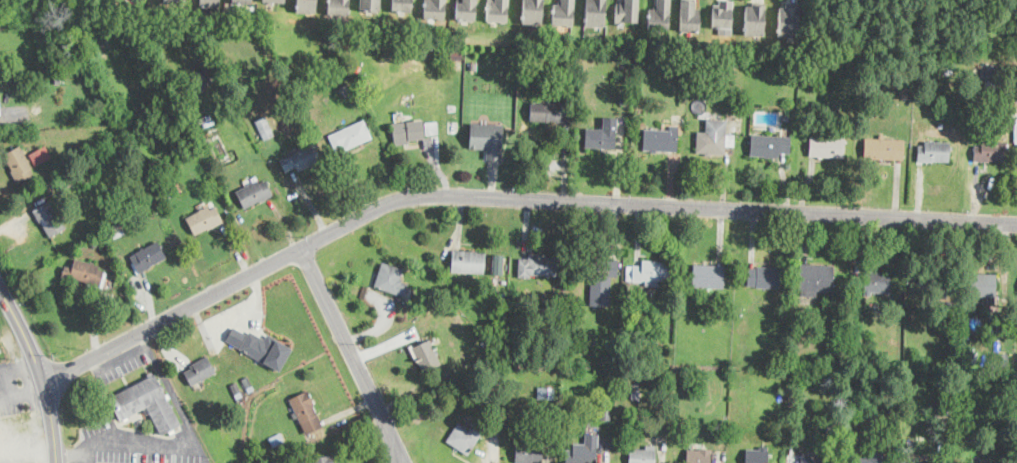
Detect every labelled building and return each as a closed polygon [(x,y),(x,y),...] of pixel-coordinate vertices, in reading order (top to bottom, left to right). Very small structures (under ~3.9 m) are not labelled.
[(300,13),(300,0),(319,0),(319,13),(314,12),(314,13),(300,13)] [(330,14),(330,0),(352,0),(352,15),(330,14)] [(362,10),(362,0),(384,0),(383,11),(362,10)] [(394,11),(395,0),(415,0),(414,12),(394,11)] [(426,18),(427,0),(448,0),(447,19),(426,18)] [(465,3),(465,0),(479,0),(478,20),(458,19),(459,2),(465,3)] [(488,21),(490,0),(511,0),(510,22),(488,21)] [(525,24),(526,0),(547,0),(546,24),(541,24),(525,24)] [(561,4),(561,0),(565,0),(579,0),(578,25),(556,25),(556,3),(561,4)] [(589,26),(590,0),(610,0),(609,26),(604,26),(604,27),(589,26)] [(623,3),(623,0),(629,0),(643,0),(642,22),(628,22),(628,25),(618,24),(619,3),(623,3)] [(661,5),(661,0),(675,0),(674,29),(652,29),(652,8),(656,9),(656,5),(661,5)] [(700,1),(699,14),(705,15),(704,31),(684,30),(686,0),(700,1)] [(723,0),(737,0),(737,10),(737,28),(717,28),(717,4),(723,4),(723,0)] [(751,5),(767,6),(767,5),(771,5),(769,36),(750,35),(751,5)] [(785,7),(805,7),(803,36),(798,36),(798,37),(783,37),(785,7)] [(34,27),(27,30),(25,24),(32,21),(34,27)] [(463,45),(461,60),(451,59),(453,44),(463,45)] [(983,78),(995,78),(996,64),(984,63),(983,78)] [(952,68),(952,75),(940,74),(941,67),(952,68)] [(912,89),(911,99),(903,99),(903,89),(912,89)] [(629,97),(628,104),(620,103),(620,96),(629,97)] [(563,104),(561,122),(530,120),(531,102),(563,104)] [(274,134),(264,138),(256,120),(266,116),(274,134)] [(725,134),(726,134),(726,135),(735,135),(735,146),(726,146),(726,154),(697,153),(698,132),(706,132),(706,119),(726,120),(725,134)] [(360,143),(346,149),(344,144),(335,148),(329,135),(364,120),(372,138),(360,143)] [(405,141),(394,142),(393,123),(423,120),(424,139),(405,141)] [(505,124),(504,160),(489,160),(489,149),(472,149),(473,123),(505,124)] [(679,126),(678,132),(678,152),(644,151),(645,129),(670,130),(670,126),(679,126)] [(615,147),(615,148),(586,147),(587,129),(616,130),(615,147)] [(791,137),(790,154),(779,154),(779,158),(750,156),(752,134),(791,137)] [(845,137),(844,158),(810,156),(811,135),(845,137)] [(436,150),(424,152),(422,140),(426,140),(433,138),(436,150)] [(904,142),(903,160),(864,158),(865,138),(904,140),(904,142)] [(1007,142),(1006,147),(1006,161),(990,160),(990,162),(975,161),(975,146),(981,146),(982,141),(1007,142)] [(950,143),(949,162),(933,161),(932,164),(917,163),(917,146),(925,146),(925,142),(950,143)] [(322,159),(298,171),(296,166),(286,171),(280,161),(314,144),(322,159)] [(27,158),(28,158),(30,161),(29,161),(33,167),(29,169),(32,174),(17,182),(11,170),(12,170),(4,154),(20,145),(27,158)] [(37,165),(35,166),(29,154),(46,145),(52,156),(37,165)] [(76,181),(68,186),(67,184),(66,185),(63,181),(65,180),(64,178),(72,173),(76,181)] [(257,180),(259,184),(265,180),(273,195),(261,202),(260,200),(245,208),(236,192),(257,180)] [(182,189),(177,192),(173,184),(178,181),(182,189)] [(130,197),(129,197),(126,187),(132,185),(134,195),(130,197)] [(51,201),(66,228),(51,237),(42,221),(41,221),(38,216),(35,210),(51,201)] [(216,207),(223,221),(223,222),(195,236),(187,218),(208,207),(210,210),(216,207)] [(126,234),(114,239),(108,228),(120,222),(126,234)] [(139,273),(137,274),(131,264),(134,262),(132,259),(138,256),(136,252),(157,241),(166,258),(139,273)] [(485,271),(485,274),(452,272),(453,250),(486,252),(485,271)] [(725,258),(724,265),(716,265),(716,251),(725,251),(725,258)] [(558,257),(557,274),(557,277),(531,275),(531,277),(518,276),(519,272),(519,258),(528,259),(528,255),(558,257)] [(581,256),(580,277),(589,277),(588,304),(608,305),(609,275),(616,276),(617,258),(581,256)] [(100,265),(99,270),(107,272),(103,287),(85,282),(86,280),(73,276),(71,276),(70,279),(63,276),(65,266),(73,269),(76,259),(100,265)] [(669,263),(669,281),(642,280),(642,281),(626,280),(626,267),(642,268),(642,261),(669,263)] [(405,295),(404,296),(375,286),(382,262),(404,269),(400,281),(408,284),(405,295)] [(832,289),(832,294),(822,293),(823,290),(817,290),(817,296),(802,295),(803,289),(799,289),(801,264),(834,266),(832,289)] [(724,285),(724,289),(693,287),(695,265),(725,266),(724,285)] [(771,268),(780,269),(779,289),(757,288),(757,287),(748,286),(749,268),(758,268),(758,267),(771,268)] [(891,274),(890,293),(871,292),(871,296),(865,295),(865,273),(891,274)] [(996,275),(995,304),(982,304),(983,295),(969,295),(970,274),(996,275)] [(948,276),(947,296),(918,295),(919,275),(948,276)] [(441,293),(435,295),(433,290),(439,287),(441,293)] [(112,301),(111,306),(99,303),(102,292),(114,295),(112,301)] [(953,300),(952,314),(940,313),(941,299),(953,300)] [(232,325),(247,333),(249,329),(264,338),(267,333),(292,347),(279,370),(224,339),(232,325)] [(430,340),(441,364),(424,373),(418,360),(415,361),(410,350),(430,340)] [(193,385),(192,386),(185,372),(192,368),(190,366),(208,357),(216,373),(193,385)] [(782,371),(780,371),(780,360),(788,359),(788,371),(782,371)] [(814,362),(814,371),(789,370),(789,360),(814,362)] [(157,378),(182,425),(162,435),(147,407),(121,420),(109,398),(156,374),(157,378)] [(249,391),(242,377),(248,375),(254,388),(249,391)] [(242,394),(237,397),(231,383),(237,381),(242,394)] [(555,399),(538,399),(538,388),(555,388),(555,399)] [(317,415),(301,422),(290,399),(309,391),(315,405),(313,405),(317,415)] [(451,399),(448,401),(444,394),(449,391),(453,397),(451,399)] [(611,410),(611,419),(601,419),(601,409),(611,410)] [(486,427),(468,455),(447,442),(459,423),(469,430),(471,428),(472,429),(474,427),(471,425),(475,418),(487,425),(486,427)] [(284,441),(274,446),(270,438),(280,433),(284,441)] [(598,437),(596,462),(566,462),(567,450),(573,450),(574,445),(585,445),(586,434),(598,435),(598,437)] [(990,444),(982,444),(981,435),(989,434),(990,444)] [(542,446),(542,462),(516,462),(516,438),(527,438),(527,444),(542,444),(542,446)] [(656,446),(655,462),(629,462),(630,449),(646,450),(646,446),(656,446)] [(768,448),(767,462),(746,462),(747,450),(759,451),(760,447),(768,448)] [(710,450),(709,462),(686,462),(687,449),(710,450)] [(331,453),(311,456),(312,462),(333,462),(331,453)] [(830,458),(830,462),(787,462),(787,453),(802,454),(802,456),(830,458)] [(882,455),(882,462),(859,462),(859,458),(870,459),(870,454),(882,455)]
